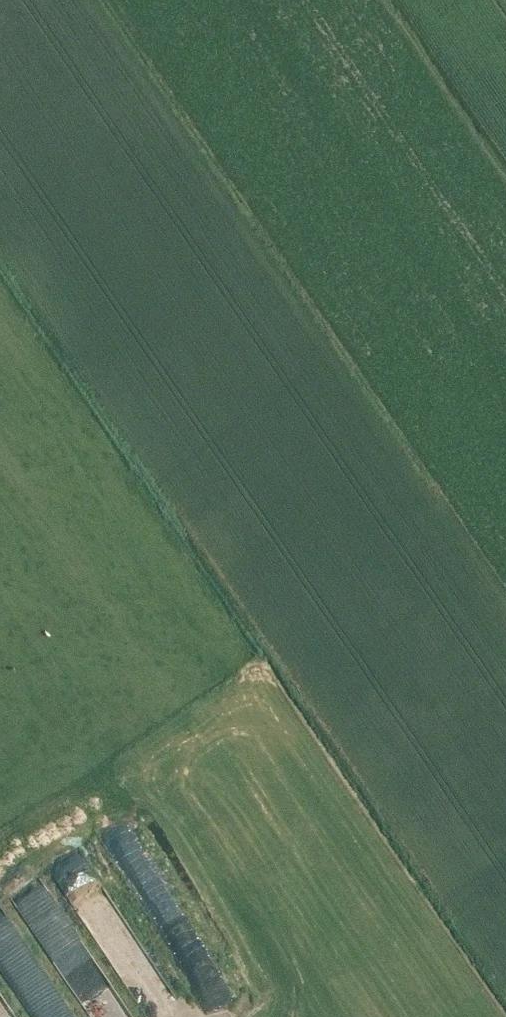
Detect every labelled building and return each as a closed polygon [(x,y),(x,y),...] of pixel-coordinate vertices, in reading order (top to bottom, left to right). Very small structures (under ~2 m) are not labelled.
[(49,952),(54,949),(42,929),(66,914),(46,883),(17,901),(49,952)] [(7,975),(32,960),(37,969),(42,966),(8,912),(0,917),(0,964),(7,975)]
